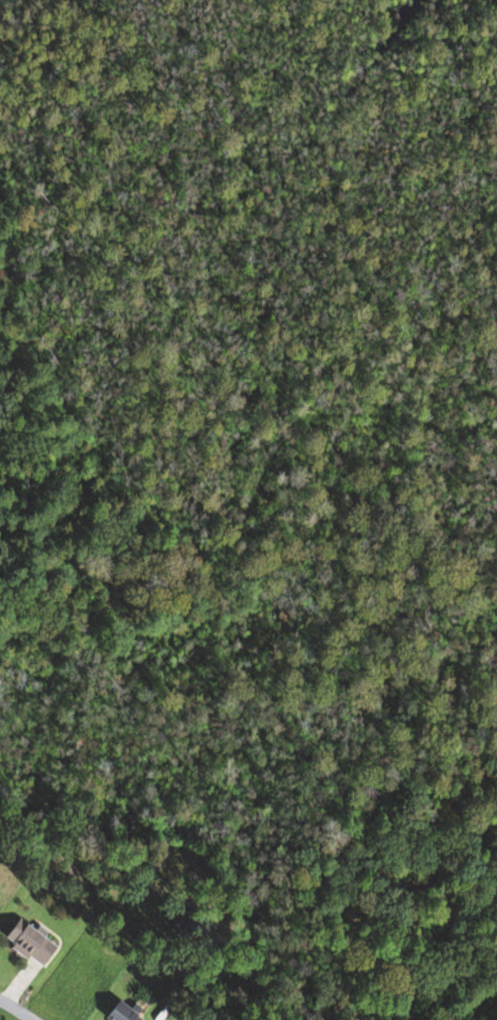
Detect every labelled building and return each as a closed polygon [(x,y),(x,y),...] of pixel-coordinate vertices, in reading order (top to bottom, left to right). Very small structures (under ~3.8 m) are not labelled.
[(35,969),(51,950),(15,919),(0,936),(0,939),(35,969)] [(99,1019),(137,1019),(112,998),(95,1017),(99,1019)]
